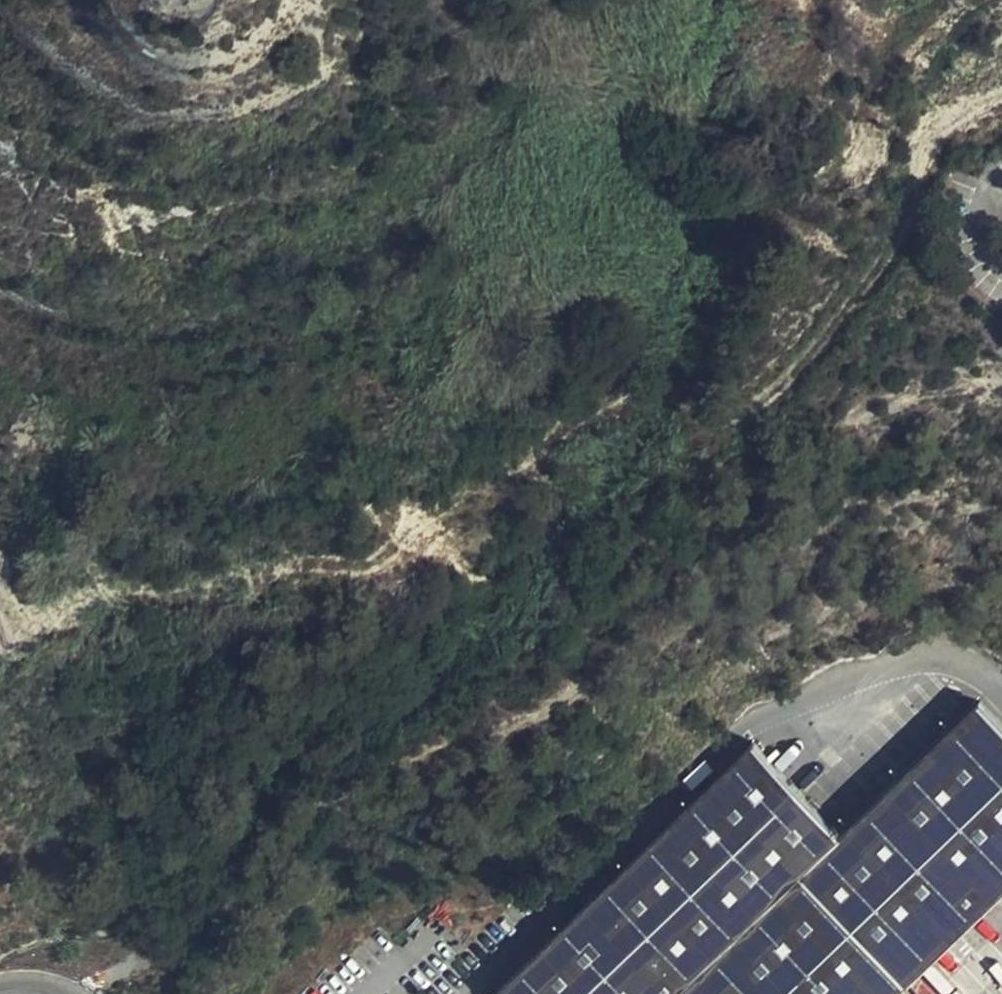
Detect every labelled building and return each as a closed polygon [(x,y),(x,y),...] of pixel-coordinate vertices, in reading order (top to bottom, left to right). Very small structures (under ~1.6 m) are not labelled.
[(967,713),(840,836),(803,873),(905,979),(1001,887),(1001,723),(981,701),(967,713)] [(511,993),(529,993),(580,945),(732,800),(770,763),(755,748),(505,988),(511,993)] [(803,873),(840,836),(770,763),(732,800),(803,873)] [(580,945),(626,993),(677,993),(803,873),(732,800),(580,945)] [(905,979),(803,873),(677,993),(890,993),(905,979)] [(580,945),(529,993),(626,993),(580,945)]
